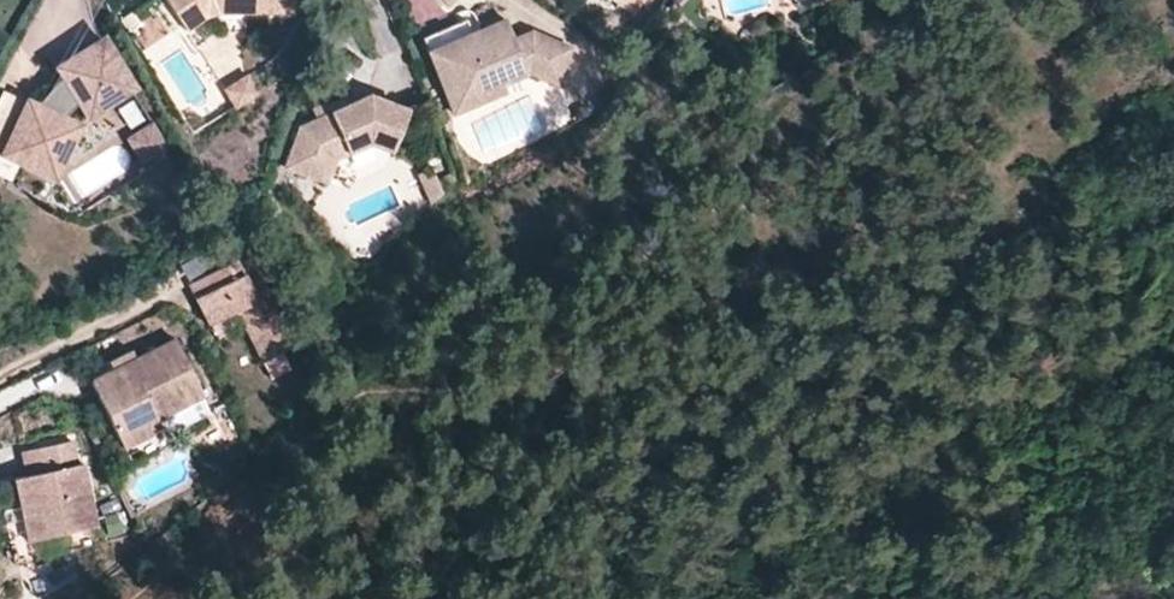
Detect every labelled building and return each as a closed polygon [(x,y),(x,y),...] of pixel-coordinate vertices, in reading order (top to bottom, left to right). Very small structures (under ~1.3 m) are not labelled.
[(187,26),(207,12),(219,9),(293,8),(293,0),(169,0),(187,26)] [(654,0),(610,0),(643,19),(654,0)] [(515,35),(506,16),(428,50),(447,94),(498,72),(502,81),(504,80),(531,69),(558,79),(572,44),(532,28),(515,35)] [(88,118),(135,88),(103,38),(57,68),(62,76),(35,104),(26,101),(1,154),(56,180),(81,126),(65,119),(78,102),(88,118)] [(245,72),(223,88),(237,108),(259,92),(245,72)] [(502,81),(498,72),(447,94),(455,110),(507,87),(504,80),(502,81)] [(408,107),(369,92),(299,124),(286,165),(328,178),(335,155),(370,139),(392,147),(408,107)] [(164,147),(152,127),(129,142),(141,161),(164,147)] [(392,147),(370,139),(335,155),(328,178),(344,183),(349,169),(371,159),(386,164),(392,147)] [(244,288),(231,260),(183,285),(203,327),(231,314),(248,350),(255,365),(276,355),(288,349),(259,289),(247,295),(244,288)] [(259,289),(256,282),(244,288),(247,295),(259,289)] [(197,394),(170,338),(84,379),(116,446),(155,427),(150,416),(197,394)] [(285,375),(276,355),(255,365),(264,384),(285,375)] [(67,463),(61,439),(12,452),(17,475),(5,478),(20,541),(88,524),(72,461),(67,463)]
